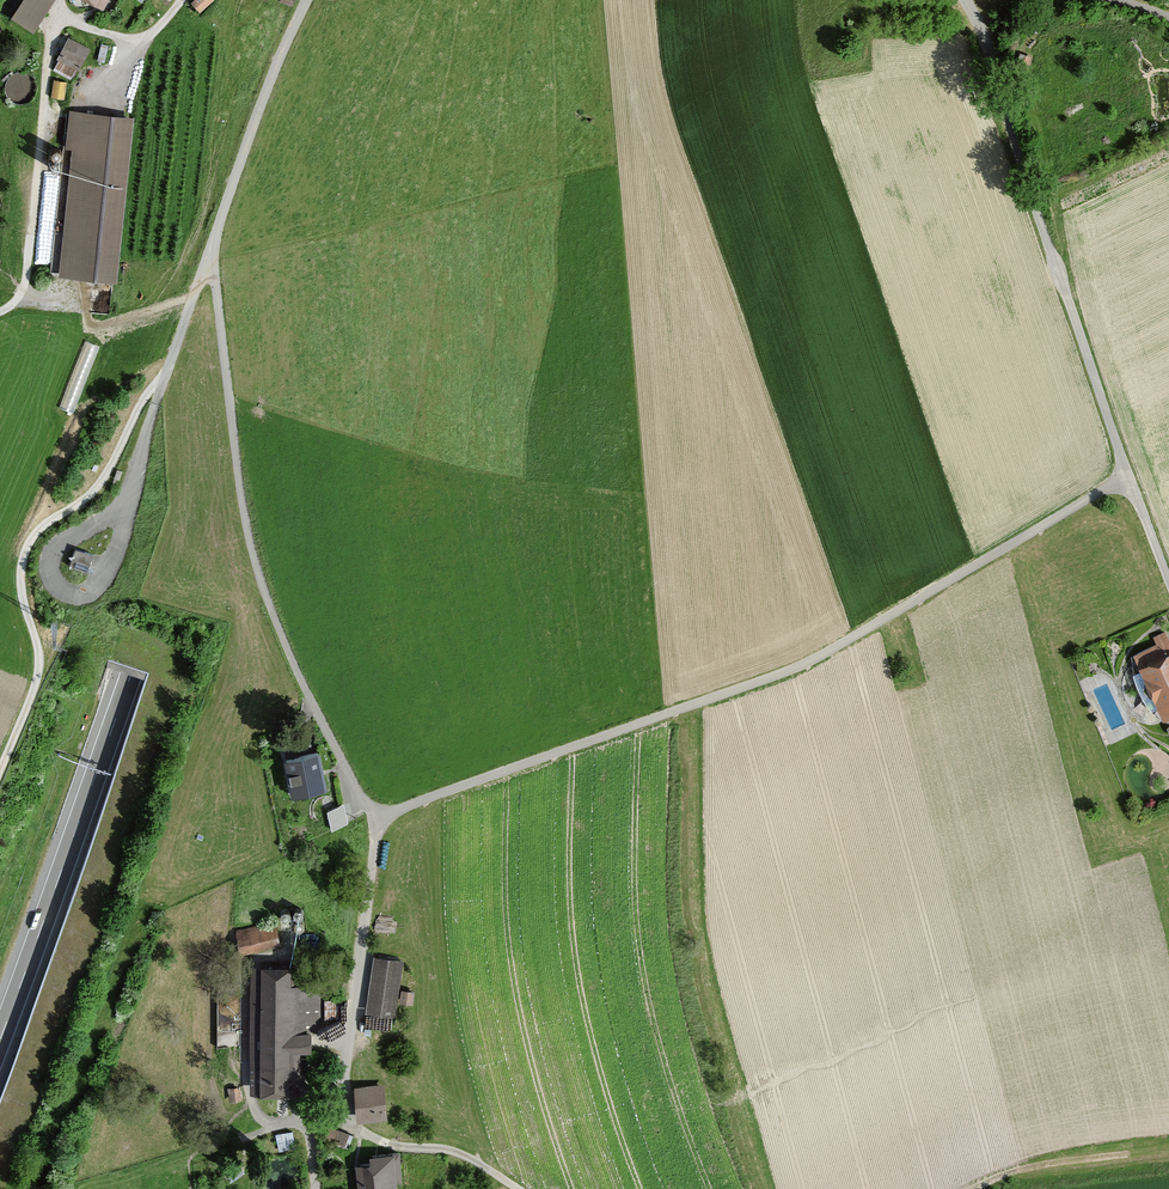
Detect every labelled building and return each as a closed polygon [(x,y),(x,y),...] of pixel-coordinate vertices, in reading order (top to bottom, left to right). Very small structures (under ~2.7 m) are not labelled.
[(30,33),(52,0),(19,0),(7,18),(30,33)] [(102,11),(108,0),(82,0),(102,11)] [(199,16),(213,3),(210,0),(196,0),(190,6),(199,16)] [(88,51),(70,41),(53,72),(71,82),(88,51)] [(65,85),(54,83),(51,99),(63,101),(65,85)] [(64,151),(70,152),(57,279),(116,285),(132,120),(68,113),(64,151)] [(85,338),(61,406),(76,411),(100,343),(85,338)] [(1154,646),(1132,655),(1159,721),(1168,717),(1168,645),(1164,633),(1151,639),(1154,646)] [(325,789),(317,752),(281,760),(289,797),(325,789)] [(328,807),(333,826),(351,822),(346,802),(328,807)] [(235,933),(241,958),(280,949),(274,924),(235,933)] [(405,962),(373,959),(367,1014),(398,1018),(405,962)] [(309,1095),(309,1034),(323,1021),(342,1021),(342,1000),(334,1000),(334,985),(291,985),(291,967),(246,968),(247,1095),(309,1095)] [(403,987),(400,999),(414,1002),(416,990),(403,987)] [(385,1121),(382,1084),(353,1087),(356,1123),(385,1121)] [(228,1103),(238,1102),(238,1088),(227,1089),(228,1103)] [(348,1143),(350,1132),(339,1130),(336,1141),(348,1143)] [(397,1153),(366,1156),(367,1163),(352,1164),(355,1188),(392,1188),(391,1183),(399,1182),(397,1153)]
